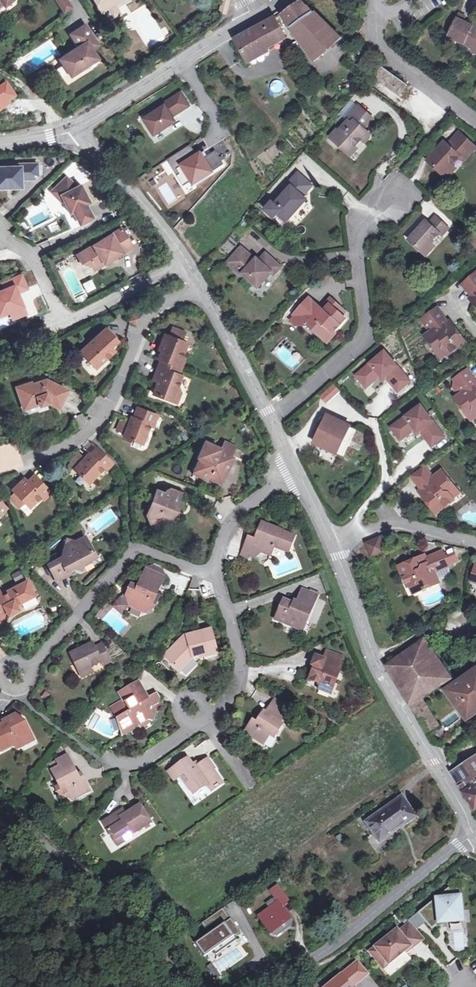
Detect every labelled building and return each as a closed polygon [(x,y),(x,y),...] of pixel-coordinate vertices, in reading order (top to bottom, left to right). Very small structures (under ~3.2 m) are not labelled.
[(63,11),(72,5),(69,0),(56,0),(63,11)] [(112,6),(121,0),(95,0),(101,10),(111,4),(112,6)] [(315,61),(341,39),(302,2),(282,16),(315,61)] [(464,22),(466,17),(458,14),(446,39),(455,43),(456,41),(472,49),(471,51),(475,53),(475,28),(464,22)] [(246,61),(287,39),(276,19),(236,41),(246,61)] [(85,26),(71,35),(79,48),(60,60),(71,77),(99,59),(92,49),(98,45),(85,26)] [(376,78),(400,95),(407,85),(383,68),(376,78)] [(154,113),(143,120),(154,136),(175,123),(172,117),(170,114),(173,112),(176,115),(189,107),(180,94),(153,111),(154,113)] [(360,127),(370,116),(358,105),(345,119),(347,121),(338,132),(340,134),(334,141),(349,155),(361,142),(364,144),(369,139),(368,135),(363,130),(360,127)] [(360,127),(363,130),(373,118),(370,116),(360,127)] [(340,134),(338,132),(336,130),(330,137),(334,141),(340,134)] [(454,136),(471,150),(475,145),(458,130),(454,136)] [(427,160),(444,173),(452,164),(459,154),(465,158),(471,150),(454,136),(448,143),(444,140),(427,160)] [(180,164),(196,155),(191,146),(168,159),(177,174),(184,170),(180,164)] [(216,150),(208,155),(215,169),(224,165),(216,150)] [(174,167),(186,191),(217,175),(205,151),(174,167)] [(0,167),(0,187),(7,187),(7,183),(12,183),(12,187),(21,186),(21,179),(35,178),(37,175),(37,164),(20,164),(20,166),(0,167)] [(452,164),(444,173),(447,176),(455,167),(452,164)] [(80,226),(97,216),(78,177),(71,181),(64,173),(48,189),(63,200),(80,226)] [(307,200),(303,197),(312,186),(297,173),(288,184),(292,186),(276,205),(273,202),(265,211),(274,220),(278,215),(287,223),(307,200)] [(169,181),(158,187),(167,204),(179,198),(169,181)] [(423,252),(432,242),(439,234),(442,236),(448,229),(435,217),(429,225),(425,222),(409,240),(423,252)] [(77,258),(82,266),(88,268),(90,267),(100,261),(104,267),(133,249),(121,231),(77,258)] [(436,246),(432,242),(423,252),(427,256),(436,246)] [(259,260),(256,258),(255,259),(241,247),(228,262),(242,275),(243,274),(258,287),(271,273),(274,276),(282,267),(266,253),(259,260)] [(100,261),(90,267),(94,272),(104,267),(100,261)] [(469,292),(473,288),(475,292),(475,269),(461,282),(469,292)] [(92,279),(83,283),(87,293),(97,289),(92,279)] [(324,312),(330,305),(341,315),(346,310),(331,296),(326,302),(321,308),(324,312)] [(324,312),(321,308),(310,299),(299,311),(300,312),(293,319),(299,324),(307,323),(323,338),(330,329),(333,332),(345,319),(341,315),(330,305),(324,312)] [(424,335),(436,351),(442,346),(446,352),(447,353),(463,341),(451,325),(445,329),(440,323),(445,320),(435,307),(420,318),(429,331),(424,335)] [(446,321),(445,320),(440,323),(445,329),(451,325),(447,320),(446,321)] [(107,329),(118,341),(120,339),(108,327),(107,329)] [(161,360),(177,366),(181,359),(187,343),(182,341),(185,333),(173,328),(169,336),(166,335),(165,337),(163,341),(159,350),(162,351),(159,359),(161,360)] [(118,341),(107,329),(82,351),(97,367),(113,352),(109,349),(112,346),(118,341)] [(330,329),(323,338),(327,342),(334,334),(333,332),(330,329)] [(187,331),(184,341),(192,343),(195,334),(187,331)] [(442,346),(436,351),(440,356),(446,352),(442,346)] [(397,390),(409,380),(384,350),(355,374),(366,387),(379,376),(384,376),(397,390)] [(159,367),(179,375),(182,369),(177,366),(161,360),(159,367)] [(179,375),(159,367),(155,377),(159,379),(158,384),(153,394),(176,404),(180,395),(178,387),(182,376),(179,375)] [(466,412),(473,408),(475,412),(475,389),(475,390),(471,383),(475,381),(466,368),(454,377),(462,390),(454,395),(466,412)] [(45,378),(41,380),(42,384),(33,387),(32,383),(31,381),(16,386),(24,408),(38,402),(39,405),(49,402),(48,398),(58,396),(64,398),(68,389),(45,378)] [(320,401),(326,406),(337,392),(331,388),(320,401)] [(274,398),(277,403),(285,397),(283,393),(274,398)] [(431,446),(444,437),(421,405),(391,426),(400,439),(414,428),(418,429),(431,446)] [(134,417),(129,415),(126,421),(122,419),(118,430),(126,433),(124,437),(142,444),(150,424),(153,425),(157,415),(138,407),(134,417)] [(473,408),(466,412),(470,417),(475,412),(473,408)] [(314,443),(336,454),(350,427),(328,415),(314,443)] [(206,441),(190,472),(206,480),(208,476),(221,483),(233,457),(219,451),(220,448),(206,441)] [(424,444),(420,452),(428,456),(433,449),(424,444)] [(89,455),(85,452),(81,456),(77,452),(69,460),(75,466),(73,468),(87,481),(102,467),(104,469),(112,462),(97,447),(89,455)] [(259,472),(265,474),(268,464),(262,462),(259,472)] [(410,474),(420,487),(425,483),(430,490),(423,495),(436,511),(452,499),(452,498),(447,492),(453,487),(440,471),(432,477),(423,465),(410,474)] [(27,504),(39,492),(42,495),(48,489),(32,473),(26,479),(22,475),(11,488),(13,490),(8,495),(17,505),(23,500),(27,504)] [(425,483),(420,487),(421,489),(420,490),(423,495),(430,490),(425,483)] [(447,492),(452,498),(458,493),(453,487),(447,492)] [(152,525),(159,522),(168,527),(182,492),(172,488),(166,491),(166,493),(157,490),(147,515),(152,525)] [(26,516),(31,512),(25,504),(20,508),(26,516)] [(251,536),(243,554),(249,557),(251,553),(256,555),(259,548),(272,554),(277,544),(290,550),(296,535),(265,521),(259,533),(256,531),(254,537),(251,536)] [(74,568),(77,560),(88,567),(88,568),(100,559),(98,556),(102,552),(88,535),(79,541),(72,537),(64,552),(50,562),(62,577),(74,568)] [(365,542),(366,545),(372,543),(376,553),(385,550),(379,536),(365,542)] [(372,543),(366,545),(371,556),(376,553),(372,543)] [(422,565),(418,557),(399,566),(406,585),(409,584),(414,582),(418,590),(437,582),(433,572),(447,565),(441,551),(427,557),(429,562),(422,565)] [(424,555),(418,557),(422,565),(429,562),(427,557),(425,558),(424,555)] [(155,599),(164,577),(163,568),(155,565),(148,570),(140,586),(134,583),(128,595),(131,603),(129,604),(135,623),(145,619),(143,612),(143,610),(144,611),(155,607),(158,601),(155,599)] [(36,595),(28,581),(9,591),(10,593),(3,597),(0,593),(0,625),(1,625),(4,612),(7,611),(8,615),(19,609),(17,605),(36,595)] [(414,582),(409,584),(412,592),(418,590),(414,582)] [(304,590),(298,606),(284,600),(276,621),(303,632),(318,596),(304,590)] [(164,655),(183,673),(194,660),(192,658),(200,656),(201,658),(218,654),(211,628),(187,635),(186,633),(164,655)] [(385,666),(410,705),(421,698),(451,679),(423,639),(385,666)] [(71,654),(82,676),(92,671),(90,668),(101,662),(103,665),(110,661),(102,646),(95,649),(93,644),(71,654)] [(317,656),(309,671),(313,673),(311,678),(322,683),(320,687),(332,692),(341,671),(338,669),(342,659),(328,653),(325,659),(317,656)] [(445,691),(467,721),(475,714),(475,668),(445,691)] [(154,720),(158,702),(160,696),(156,691),(148,695),(139,680),(120,692),(129,709),(117,716),(122,733),(137,724),(139,727),(149,722),(147,719),(154,720)] [(421,698),(410,705),(427,733),(439,727),(421,698)] [(266,711),(261,718),(257,715),(245,732),(264,744),(270,735),(275,738),(285,724),(282,722),(291,708),(277,699),(268,713),(266,711)] [(6,725),(0,728),(0,750),(1,751),(15,743),(18,749),(34,740),(25,722),(22,723),(21,719),(16,716),(5,722),(6,725)] [(89,790),(81,775),(78,776),(67,756),(56,761),(59,767),(48,773),(55,787),(52,789),(56,797),(60,799),(65,796),(69,802),(89,790)] [(196,760),(192,763),(188,757),(168,772),(173,780),(180,775),(193,794),(207,785),(210,789),(222,781),(213,768),(214,767),(208,758),(199,765),(196,760)] [(454,775),(475,811),(475,810),(475,762),(454,775)] [(367,822),(380,841),(414,816),(401,797),(367,822)] [(102,820),(117,844),(132,834),(131,833),(151,820),(140,802),(124,812),(122,807),(102,820)] [(266,883),(279,901),(258,916),(270,932),(291,917),(282,905),(288,901),(271,879),(266,883)] [(457,882),(451,886),(459,890),(459,883),(457,882)] [(451,886),(418,912),(426,922),(431,929),(438,924),(438,923),(462,921),(459,890),(451,886)] [(409,922),(416,929),(426,922),(418,912),(408,920),(409,922)] [(197,941),(206,957),(242,937),(233,921),(197,941)] [(397,929),(369,951),(377,961),(383,957),(388,964),(406,950),(410,946),(411,948),(424,938),(416,929),(409,922),(398,931),(397,929)] [(383,957),(377,961),(383,968),(388,964),(383,957)] [(353,986),(364,976),(359,971),(363,967),(358,961),(326,986),(351,986),(353,986)] [(363,967),(359,971),(364,976),(368,973),(363,967)]
